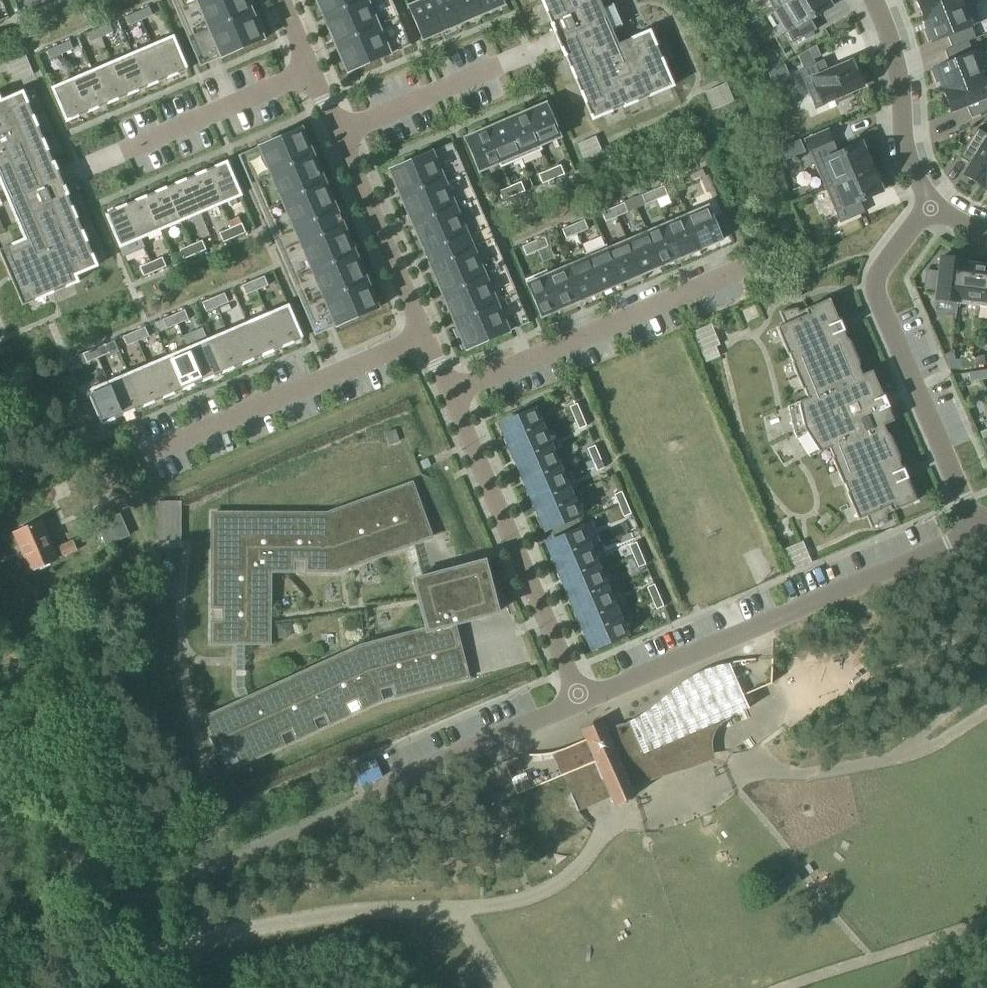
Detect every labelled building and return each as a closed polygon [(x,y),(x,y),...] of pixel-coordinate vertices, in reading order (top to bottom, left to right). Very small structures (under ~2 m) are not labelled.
[(40,4),(38,0),(29,0),(26,1),(29,9),(40,4)] [(200,67),(214,61),(263,40),(246,0),(171,0),(200,67)] [(347,73),(411,46),(391,0),(316,0),(347,73)] [(408,7),(423,41),(443,32),(429,0),(425,0),(408,7)] [(443,32),(463,23),(453,0),(429,0),(443,32)] [(463,23),(483,15),(477,0),(453,0),(463,23)] [(483,15),(504,6),(501,0),(477,0),(483,15)] [(592,120),(623,107),(624,108),(673,87),(650,31),(618,45),(599,0),(541,0),(552,25),(551,25),(558,41),(564,57),(565,56),(592,120)] [(774,10),(790,0),(768,0),(774,10)] [(774,10),(794,44),(816,31),(810,20),(832,7),(828,0),(790,0),(774,10)] [(924,20),(971,1),(971,0),(970,0),(966,2),(965,0),(916,0),(924,20)] [(928,29),(923,31),(928,43),(933,41),(934,43),(948,38),(952,48),(968,41),(976,38),(972,28),(981,25),(971,1),(924,20),(928,29)] [(149,8),(138,13),(141,20),(152,15),(149,8)] [(138,13),(127,17),(130,25),(141,20),(138,13)] [(109,25),(98,30),(101,37),(113,33),(109,25)] [(98,30),(87,35),(90,42),(101,37),(98,30)] [(153,46),(167,79),(187,70),(173,37),(153,46)] [(930,70),(935,81),(939,80),(942,89),(942,90),(986,72),(986,65),(980,48),(972,51),(968,41),(952,48),(944,51),(948,61),(933,67),(934,68),(930,70)] [(70,42),(58,47),(62,54),(73,49),(70,42)] [(132,54),(147,88),(167,79),(153,46),(132,54)] [(58,47),(47,52),(51,59),(62,54),(58,47)] [(809,50),(798,56),(803,68),(812,64),(815,63),(809,50)] [(112,63),(126,96),(147,88),(132,54),(112,63)] [(803,68),(798,70),(814,108),(835,99),(837,103),(851,97),(849,93),(862,87),(851,61),(827,72),(822,60),(815,63),(812,64),(803,68)] [(92,71),(106,105),(126,96),(112,63),(92,71)] [(72,80),(86,113),(106,105),(92,71),(72,80)] [(942,90),(952,113),(967,107),(970,116),(986,110),(986,72),(942,90)] [(52,89),(66,122),(86,113),(72,80),(52,89)] [(22,306),(78,282),(75,275),(97,266),(66,195),(67,194),(60,178),(54,163),(53,164),(23,92),(1,102),(0,100),(0,182),(25,239),(0,250),(0,254),(22,306)] [(545,104),(525,113),(541,150),(542,150),(540,146),(560,137),(545,104)] [(505,121),(521,159),(541,150),(525,113),(505,121)] [(505,121),(485,130),(501,167),(521,159),(505,121)] [(237,156),(315,336),(329,330),(378,309),(301,129),(237,156)] [(959,158),(971,165),(965,175),(984,187),(986,183),(986,135),(977,129),(959,158)] [(501,167),(485,130),(464,139),(479,172),(499,164),(500,168),(501,167)] [(827,130),(804,140),(809,151),(824,187),(874,166),(868,151),(865,152),(861,142),(837,152),(827,130)] [(390,171),(465,349),(530,321),(454,143),(390,171)] [(207,172),(220,204),(240,196),(227,163),(206,171),(207,172)] [(560,165),(555,167),(549,170),(553,179),(564,174),(560,165)] [(874,166),(824,187),(840,223),(863,213),(858,202),(882,192),(878,182),(881,180),(874,166)] [(549,170),(542,173),(538,175),(542,184),(553,179),(549,170)] [(186,180),(200,213),(220,204),(207,172),(206,171),(186,180)] [(166,189),(180,221),(200,213),(186,180),(166,189)] [(521,182),(517,184),(510,187),(513,196),(525,191),(521,182)] [(663,186),(652,191),(656,200),(667,195),(663,186)] [(510,187),(504,189),(498,192),(502,201),(513,196),(510,187)] [(146,197),(160,230),(180,221),(166,189),(146,197)] [(652,191),(641,195),(645,205),(656,200),(652,191)] [(126,206),(140,239),(160,230),(146,197),(126,206)] [(623,203),(612,208),(616,217),(627,212),(623,203)] [(106,214),(120,247),(140,239),(126,206),(106,214)] [(707,206),(687,214),(701,249),(721,240),(717,230),(712,218),(707,206)] [(612,208),(601,212),(605,222),(616,217),(612,208)] [(680,217),(666,223),(681,257),(701,249),(687,214),(680,217)] [(720,215),(712,218),(717,230),(725,226),(720,215)] [(584,220),(573,225),(577,234),(588,229),(584,220)] [(655,228),(646,232),(661,266),(681,257),(666,223),(655,228)] [(241,224),(230,228),(234,238),(245,233),(241,224)] [(573,225),(562,229),(566,239),(577,234),(573,225)] [(219,233),(223,242),(234,238),(230,228),(219,233)] [(629,239),(626,240),(641,274),(661,266),(646,232),(629,239)] [(544,237),(533,242),(537,251),(548,246),(544,237)] [(626,240),(606,249),(621,283),(641,274),(626,240)] [(191,246),(194,255),(206,250),(202,241),(191,246)] [(533,242),(522,246),(526,256),(537,251),(533,242)] [(605,245),(585,254),(586,257),(601,292),(621,283),(606,249),(605,245)] [(179,250),(183,259),(194,255),(191,246),(179,250)] [(577,261),(566,266),(581,300),(601,292),(586,257),(577,261)] [(957,301),(957,299),(961,272),(962,262),(962,260),(940,257),(935,298),(956,301),(957,301)] [(151,263),(155,272),(166,267),(162,258),(151,263)] [(957,301),(957,304),(979,306),(984,265),(962,262),(961,272),(957,299),(957,301)] [(140,267),(143,276),(155,272),(151,263),(140,267)] [(984,265),(979,306),(986,307),(986,266),(984,265)] [(547,275),(561,309),(566,306),(581,300),(566,266),(552,272),(546,274),(547,275)] [(545,271),(525,279),(541,317),(561,309),(547,275),(546,274),(545,271)] [(253,281),(257,291),(268,286),(264,277),(253,281)] [(242,286),(246,296),(257,291),(253,281),(242,286)] [(213,298),(217,308),(229,303),(224,294),(213,298)] [(213,298),(202,303),(206,313),(217,308),(213,298)] [(797,308),(779,312),(786,311),(779,312),(784,324),(776,328),(787,355),(789,354),(792,362),(791,363),(802,389),(804,389),(807,398),(790,405),(796,432),(797,433),(812,456),(829,448),(833,457),(831,458),(843,484),(844,484),(847,492),(846,492),(858,520),(866,516),(871,528),(888,518),(886,514),(916,501),(907,479),(908,478),(903,468),(902,469),(899,461),(900,460),(888,433),(887,434),(883,425),(893,421),(887,407),(888,407),(884,396),(883,396),(871,370),(861,375),(858,366),(859,365),(847,339),(846,339),(842,331),(844,331),(839,320),(838,321),(828,299),(798,312),(797,308)] [(288,305),(268,313),(283,347),(303,339),(288,305)] [(173,315),(178,325),(189,320),(185,311),(173,315)] [(268,313),(248,322),(263,356),(283,347),(268,313)] [(162,320),(166,330),(178,325),(173,315),(162,320)] [(248,322),(228,331),(243,365),(263,356),(248,322)] [(711,324),(692,333),(701,353),(715,347),(720,345),(711,324)] [(145,328),(134,332),(138,342),(149,337),(145,328)] [(228,331),(208,339),(222,373),(243,365),(228,331)] [(123,337),(127,347),(138,342),(134,332),(123,337)] [(208,339),(187,348),(202,382),(222,373),(208,339)] [(110,355),(118,352),(113,341),(105,345),(109,354),(110,355)] [(94,349),(98,359),(109,354),(105,345),(94,349)] [(720,357),(715,347),(701,353),(706,363),(720,357)] [(187,348),(167,356),(182,391),(202,382),(187,348)] [(87,364),(97,359),(98,359),(94,349),(83,354),(87,364)] [(945,356),(948,363),(955,360),(952,353),(945,356)] [(983,355),(972,357),(973,366),(985,364),(983,355)] [(167,356),(147,365),(162,399),(182,391),(167,356)] [(960,359),(961,367),(973,366),(972,357),(960,359)] [(147,365),(127,374),(141,408),(162,399),(147,365)] [(970,381),(982,379),(981,371),(969,373),(970,381)] [(127,374),(106,382),(121,417),(141,408),(127,374)] [(121,417),(106,382),(87,390),(102,425),(121,417)] [(577,404),(569,407),(574,418),(582,415),(577,404)] [(535,409),(499,424),(508,445),(544,430),(535,409)] [(574,418),(579,429),(586,426),(582,415),(574,418)] [(396,430),(386,433),(389,445),(400,441),(396,430)] [(544,430),(508,445),(517,467),(553,451),(544,430)] [(595,446),(587,449),(592,460),(599,457),(595,446)] [(553,451),(517,467),(526,488),(562,473),(553,451)] [(592,460),(597,471),(604,468),(599,457),(592,460)] [(562,473),(526,488),(535,509),(571,494),(562,473)] [(431,538),(412,484),(326,515),(212,514),(212,608),(223,608),(223,623),(212,623),(212,643),(269,643),(269,571),(292,571),(292,560),(306,560),(306,572),(336,572),(431,538)] [(621,492),(614,495),(619,506),(626,503),(621,492)] [(571,494),(535,509),(545,531),(580,515),(571,494)] [(158,502),(158,541),(181,541),(181,502),(158,502)] [(626,503),(619,506),(624,517),(631,514),(626,503)] [(106,546),(129,536),(119,513),(96,523),(106,546)] [(54,560),(50,550),(38,524),(16,533),(32,569),(54,560)] [(546,543),(555,565),(590,549),(581,528),(546,543)] [(50,550),(54,560),(54,561),(77,551),(73,540),(50,550)] [(802,541),(783,550),(793,571),(812,563),(802,541)] [(636,543),(629,546),(633,557),(641,554),(636,543)] [(555,565),(564,586),(599,571),(590,549),(555,565)] [(641,554),(633,557),(638,568),(646,565),(641,554)] [(229,743),(239,765),(283,745),(278,734),(291,728),(296,739),(315,730),(311,719),(324,713),(329,724),(348,715),(343,704),(357,698),(362,708),(381,700),(377,689),(392,685),(395,696),(467,678),(453,624),(498,613),(484,561),(414,580),(427,629),(360,647),(257,693),(203,718),(217,749),(229,743)] [(599,571),(564,586),(573,607),(609,592),(599,571)] [(654,584),(647,588),(651,599),(659,596),(654,584)] [(609,592),(573,607),(582,628),(618,613),(609,592)] [(651,599),(656,610),(664,607),(659,596),(651,599)] [(618,613),(582,628),(591,650),(627,634),(618,613)] [(565,749),(553,753),(577,811),(610,797),(613,805),(634,796),(631,789),(653,780),(665,776),(685,770),(692,768),(699,765),(714,760),(713,754),(712,752),(711,749),(711,744),(712,739),(713,734),(716,730),(717,727),(719,725),(723,721),(727,718),(730,717),(748,709),(745,702),(729,663),(721,664),(712,667),(705,669),(697,673),(689,677),(681,682),(674,688),(659,701),(650,708),(646,711),(639,716),(629,721),(610,731),(606,731),(602,722),(582,731),(586,740),(565,749)] [(800,880),(792,869),(777,879),(785,890),(800,880)]
